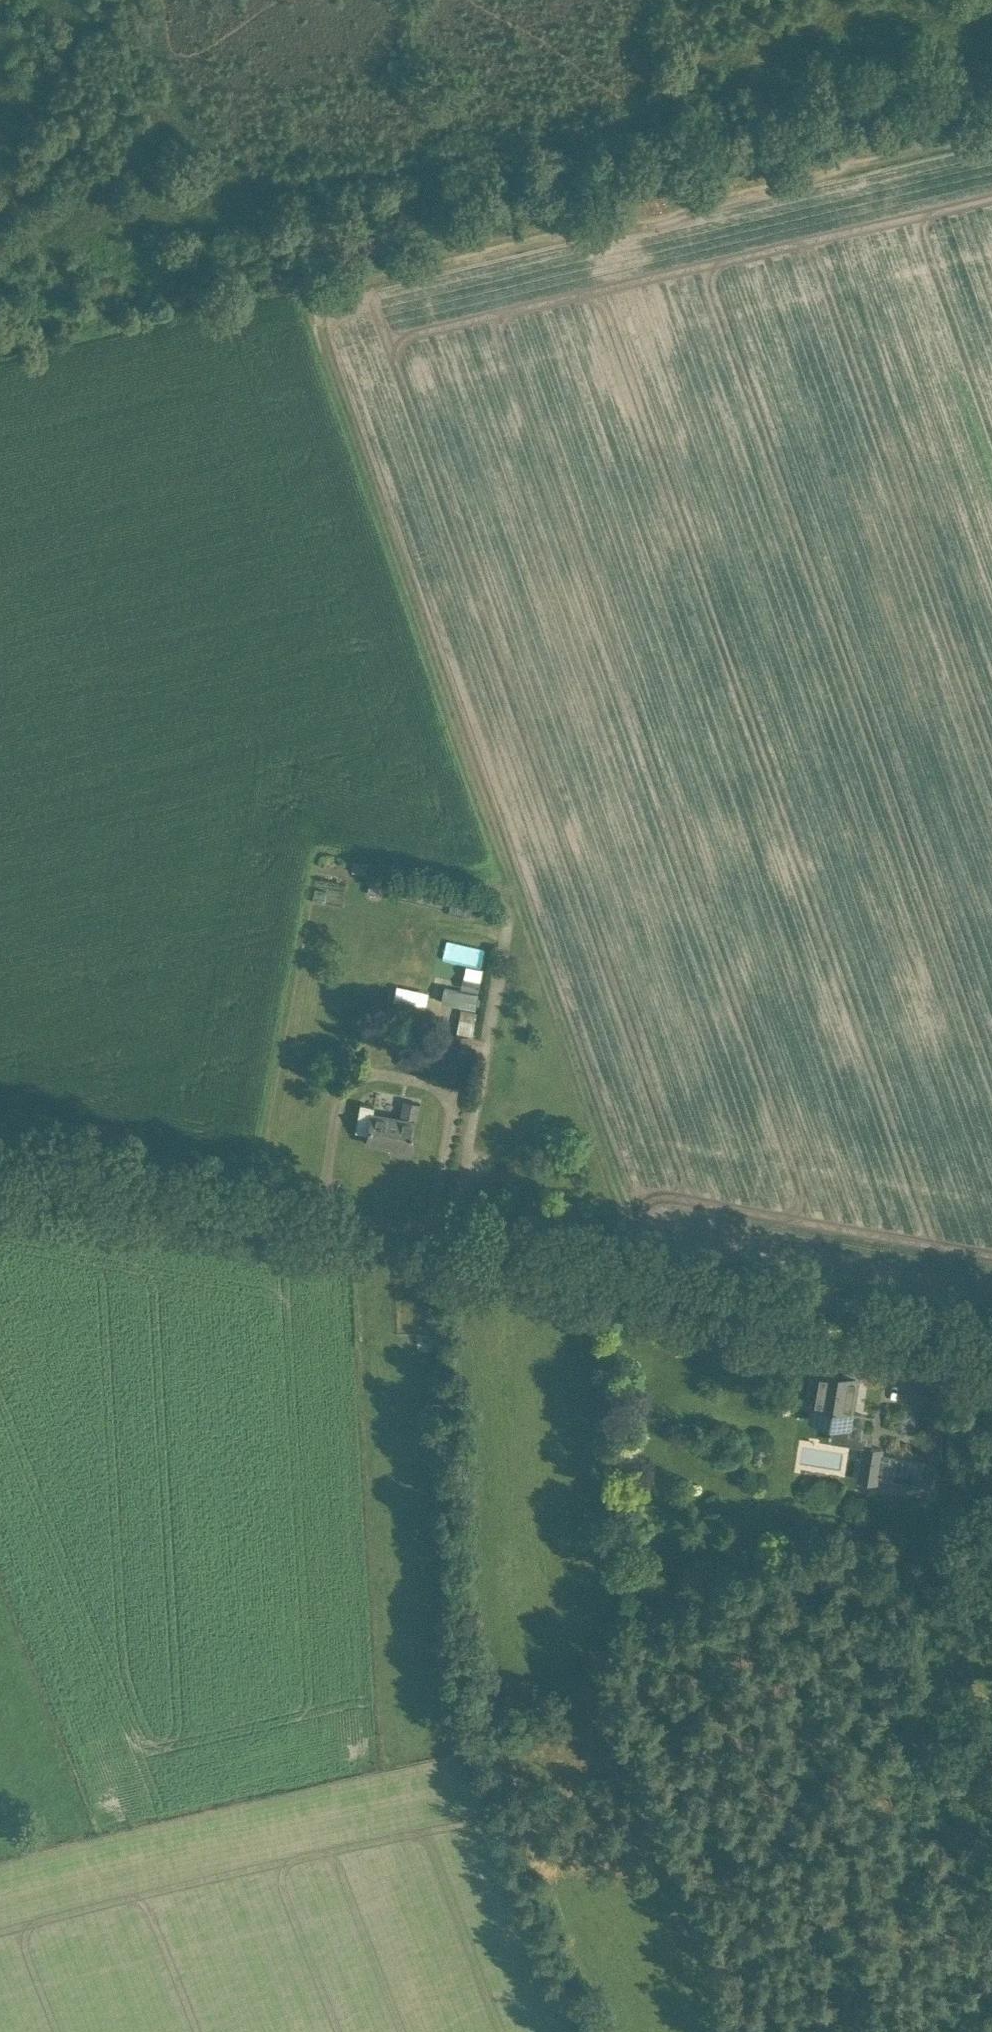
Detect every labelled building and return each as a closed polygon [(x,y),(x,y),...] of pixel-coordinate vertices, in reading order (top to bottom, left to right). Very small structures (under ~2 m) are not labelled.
[(354,861),(353,871),(373,874),(374,863),(354,861)] [(369,882),(367,891),(377,894),(379,884),(369,882)] [(449,938),(444,958),(483,968),(488,948),(449,938)] [(463,976),(461,987),(478,991),(481,979),(463,976)] [(445,986),(442,1001),(476,1007),(478,992),(445,986)] [(395,1007),(432,1006),(432,987),(395,989),(395,1007)] [(461,1008),(456,1031),(472,1035),(476,1011),(461,1008)] [(373,1113),(375,1106),(361,1103),(356,1131),(369,1133),(368,1141),(396,1146),(396,1150),(410,1153),(414,1133),(416,1120),(419,1102),(405,1099),(402,1118),(373,1113)] [(820,1373),(817,1393),(813,1418),(848,1424),(856,1379),(820,1373)] [(878,1477),(911,1482),(921,1484),(925,1461),(882,1453),(883,1448),(865,1445),(859,1479),(877,1482),(878,1477)]
